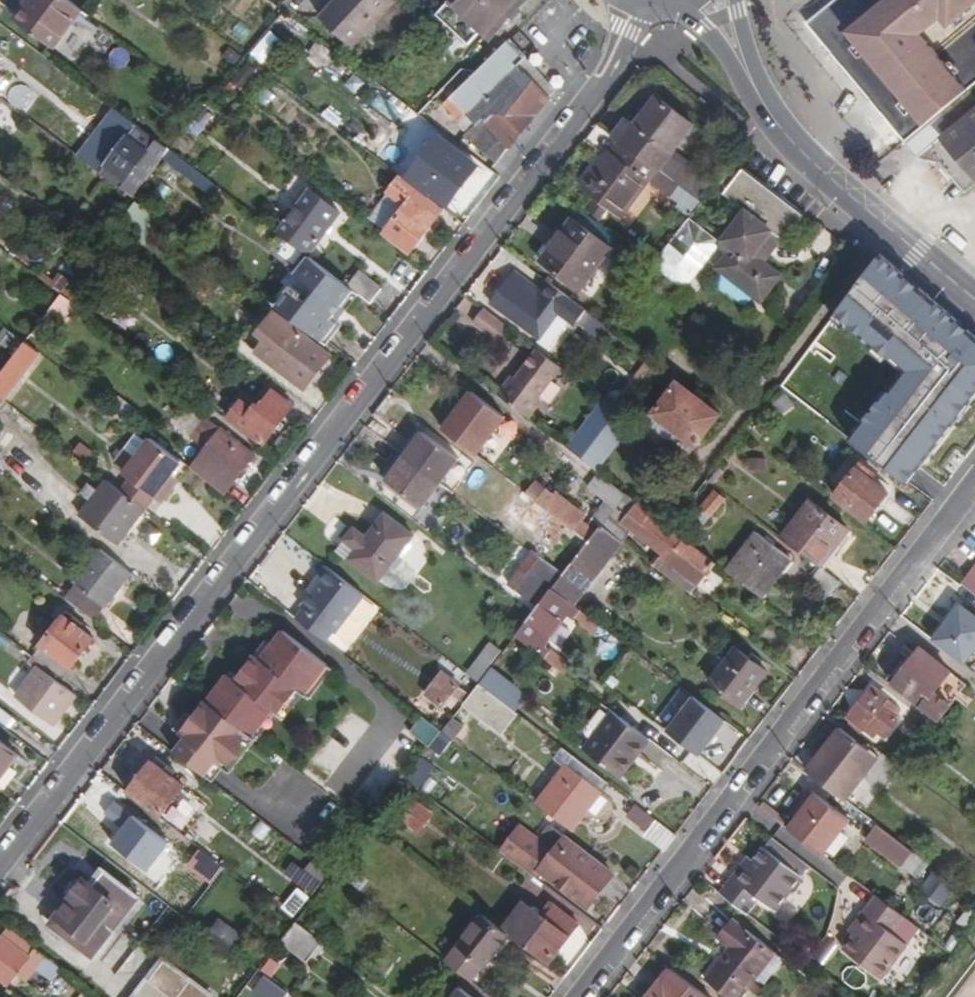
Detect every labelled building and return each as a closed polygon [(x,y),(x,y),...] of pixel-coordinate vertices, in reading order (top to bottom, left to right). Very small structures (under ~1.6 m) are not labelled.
[(69,0),(29,0),(15,18),(54,48),(84,11),(69,0)] [(395,0),(340,0),(323,18),(353,45),(395,0)] [(436,15),(469,44),(482,31),(491,39),(528,0),(450,0),(436,15)] [(904,142),(955,100),(974,84),(974,0),(837,0),(808,25),(844,69),(904,142)] [(510,40),(493,57),(451,98),(477,124),(466,136),(498,164),(511,146),(512,147),(557,88),(510,40)] [(632,117),(616,138),(618,140),(622,143),(660,172),(673,155),(695,125),(658,96),(639,122),(632,117)] [(904,142),(917,158),(945,160),(968,190),(974,184),(974,114),(962,124),(957,118),(964,110),(955,100),(904,142)] [(10,135),(21,121),(0,105),(0,128),(10,135)] [(106,167),(137,125),(119,112),(84,160),(102,173),(106,167)] [(106,167),(135,189),(165,147),(137,125),(106,167)] [(618,140),(610,151),(614,154),(622,143),(618,140)] [(675,196),(683,203),(689,194),(681,187),(660,172),(622,143),(614,154),(610,151),(581,188),(597,201),(587,211),(600,221),(609,210),(622,220),(651,183),(672,199),(675,196)] [(221,189),(169,150),(163,159),(189,180),(192,178),(215,196),(221,189)] [(411,183),(445,209),(448,211),(462,194),(459,191),(478,166),(461,153),(453,163),(445,156),(430,174),(422,168),(411,183)] [(693,171),(673,155),(660,172),(681,187),(693,171)] [(783,239),(784,240),(804,216),(744,169),(725,195),(746,211),(783,239)] [(693,171),(681,187),(689,194),(702,203),(714,187),(693,171)] [(411,183),(400,175),(389,189),(406,203),(386,229),(413,250),(445,209),(411,183)] [(294,177),(285,192),(300,202),(309,187),(294,177)] [(278,232),(308,255),(341,213),(314,191),(300,208),(298,208),(278,232)] [(678,209),(689,218),(702,203),(689,194),(683,203),(678,209)] [(134,229),(147,213),(134,203),(122,220),(134,229)] [(689,219),(658,258),(691,285),(720,249),(728,255),(718,268),(760,301),(782,274),(765,262),(783,239),(746,211),(720,244),(689,219)] [(579,290),(612,248),(574,220),(542,261),(579,290)] [(286,241),(279,253),(297,264),(304,252),(286,241)] [(974,397),(974,335),(881,254),(836,312),(888,356),(892,351),(913,369),(893,395),(888,391),(851,439),(856,443),(909,483),(974,397)] [(299,275),(275,306),(321,342),(337,323),(330,317),(353,289),(348,285),(308,255),(296,272),(299,275)] [(353,289),(370,303),(383,288),(360,269),(348,285),(353,289)] [(63,272),(53,286),(63,293),(72,280),(63,272)] [(575,324),(586,310),(546,280),(538,289),(515,273),(493,301),(498,305),(537,335),(540,337),(560,312),(575,324)] [(63,293),(48,313),(60,322),(65,326),(80,306),(63,293)] [(537,335),(498,305),(494,310),(534,340),(537,335)] [(512,327),(488,310),(476,323),(500,342),(512,327)] [(305,389),(331,355),(274,311),(248,345),(305,389)] [(48,313),(33,333),(45,341),(60,322),(48,313)] [(26,341),(0,376),(0,395),(1,396),(5,398),(24,373),(25,374),(41,352),(26,341)] [(515,377),(500,397),(529,419),(544,400),(541,397),(564,367),(541,350),(518,380),(515,377)] [(903,370),(888,391),(893,395),(913,369),(892,351),(888,356),(903,370)] [(655,362),(649,357),(642,367),(648,371),(655,362)] [(682,465),(720,414),(677,382),(639,431),(682,465)] [(263,442),(291,406),(273,391),(257,412),(241,400),(230,417),(263,442)] [(472,392),(443,430),(477,456),(506,418),(472,392)] [(619,410),(625,402),(622,398),(615,406),(619,410)] [(609,403),(572,452),(582,460),(616,415),(619,410),(615,406),(609,403)] [(616,415),(582,460),(596,471),(630,426),(616,415)] [(205,448),(190,467),(208,481),(220,490),(228,481),(231,484),(254,455),(206,416),(190,436),(205,448)] [(181,460),(151,437),(147,441),(137,433),(124,449),(135,457),(123,473),(130,478),(154,496),(161,502),(178,480),(170,474),(181,460)] [(422,434),(405,457),(441,484),(458,462),(422,434)] [(441,484),(405,457),(387,480),(423,508),(441,484)] [(769,470),(769,460),(753,459),(752,469),(769,470)] [(872,480),(877,474),(861,463),(835,495),(868,520),(889,492),(872,480)] [(529,495),(550,511),(572,528),(590,542),(602,526),(622,501),(626,494),(600,474),(590,488),(608,502),(588,527),(583,522),(587,517),(559,495),(556,499),(536,484),(529,495)] [(154,496),(130,478),(121,489),(145,508),(154,496)] [(145,508),(121,489),(109,480),(82,515),(118,542),(145,508)] [(529,495),(524,491),(506,512),(533,532),(550,511),(529,495)] [(707,523),(725,500),(714,491),(696,515),(707,523)] [(602,526),(623,543),(633,530),(664,553),(654,566),(691,594),(715,562),(684,538),(681,538),(651,516),(652,514),(651,512),(637,503),(632,508),(622,501),(602,526)] [(783,539),(818,565),(847,529),(812,501),(783,539)] [(398,555),(414,536),(385,514),(367,538),(355,529),(339,550),(379,580),(392,563),(396,567),(402,559),(398,555)] [(681,538),(684,538),(671,528),(652,514),(651,516),(681,538)] [(592,543),(556,589),(575,604),(623,543),(602,526),(590,542),(592,543)] [(583,550),(590,542),(572,528),(565,537),(583,550)] [(727,571),(760,596),(789,558),(758,533),(727,571)] [(69,601),(92,619),(130,571),(102,551),(74,587),(77,589),(69,601)] [(561,571),(536,552),(511,584),(535,603),(561,571)] [(974,596),(974,565),(960,583),(974,596)] [(365,595),(328,567),(316,582),(319,585),(312,594),(302,606),(304,608),(333,631),(336,632),(365,595)] [(833,594),(842,583),(820,567),(812,578),(833,594)] [(319,585),(316,582),(308,592),(312,594),(319,585)] [(554,588),(534,612),(517,636),(563,672),(569,664),(552,650),(545,646),(571,612),(577,617),(595,630),(600,623),(575,604),(556,589),(554,588)] [(963,664),(974,650),(974,616),(962,605),(933,640),(963,664)] [(304,608),(296,618),(326,641),(333,631),(304,608)] [(34,657),(63,679),(95,638),(80,626),(84,622),(69,611),(34,657)] [(545,646),(552,650),(577,617),(571,612),(545,646)] [(304,694),(327,665),(283,630),(271,645),(265,640),(237,677),(230,671),(207,700),(214,706),(255,736),(274,712),(279,716),(299,691),(304,694)] [(492,667),(504,652),(492,643),(480,658),(492,667)] [(920,648),(892,686),(938,721),(950,704),(934,692),(950,671),(920,648)] [(741,706),(767,672),(737,649),(710,683),(741,706)] [(480,658),(468,674),(480,684),(492,667),(480,658)] [(327,665),(304,694),(309,698),(332,669),(327,665)] [(53,725),(76,694),(41,667),(17,697),(53,725)] [(528,695),(492,667),(480,684),(516,711),(528,695)] [(457,705),(466,693),(442,674),(427,695),(443,707),(449,699),(457,705)] [(516,711),(480,684),(465,703),(502,733),(517,713),(516,711)] [(669,729),(695,695),(680,684),(655,718),(669,729)] [(895,718),(901,710),(872,688),(854,711),(857,714),(851,718),(865,729),(870,723),(886,736),(898,721),(895,718)] [(299,691),(279,716),(284,720),(304,694),(299,691)] [(700,756),(727,722),(695,697),(669,731),(700,756)] [(231,773),(257,739),(255,736),(214,706),(207,700),(194,717),(188,712),(174,729),(186,738),(225,768),(231,773)] [(274,712),(255,736),(257,739),(260,741),(279,716),(274,712)] [(648,738),(615,712),(585,749),(620,775),(648,738)] [(410,733),(430,749),(443,732),(423,717),(410,733)] [(453,719),(443,732),(453,741),(463,728),(453,719)] [(841,728),(808,771),(829,788),(846,801),(872,766),(850,751),(858,741),(841,728)] [(225,768),(186,738),(175,752),(214,782),(225,768)] [(18,754),(0,740),(0,776),(18,754)] [(879,757),(858,741),(850,751),(864,760),(872,766),(879,757)] [(568,765),(602,791),(608,783),(564,749),(568,765)] [(436,766),(424,757),(407,780),(419,788),(436,766)] [(155,762),(130,794),(160,818),(185,785),(155,762)] [(568,765),(538,804),(571,830),(602,791),(568,765)] [(806,808),(789,830),(823,855),(850,820),(812,791),(802,805),(806,808)] [(788,818),(764,800),(760,805),(784,823),(788,818)] [(169,844),(115,801),(106,813),(124,828),(112,844),(148,871),(169,844)] [(419,832),(432,815),(415,802),(402,819),(419,832)] [(647,830),(655,819),(636,804),(628,815),(647,830)] [(536,878),(542,870),(558,850),(544,839),(523,823),(502,851),(536,878)] [(895,859),(905,845),(878,825),(868,838),(895,859)] [(542,870),(589,906),(615,873),(554,826),(544,839),(558,850),(542,870)] [(187,828),(183,835),(194,844),(199,837),(187,828)] [(194,844),(210,856),(215,850),(199,837),(194,844)] [(741,864),(718,893),(747,914),(759,899),(775,910),(801,878),(763,849),(753,862),(747,868),(741,864)] [(922,876),(929,861),(912,854),(905,869),(922,876)] [(747,857),(741,864),(747,868),(753,862),(747,857)] [(315,893),(327,875),(310,864),(298,881),(315,893)] [(95,956),(142,896),(105,866),(93,882),(87,880),(85,882),(82,879),(75,881),(69,888),(73,900),(53,923),(95,956)] [(920,889),(946,908),(961,887),(935,869),(920,889)] [(901,919),(904,916),(875,895),(873,897),(901,919)] [(901,919),(873,897),(853,925),(859,929),(854,935),(845,948),(883,978),(908,944),(890,931),(901,919)] [(507,931),(511,935),(548,963),(579,923),(553,903),(541,917),(526,905),(507,931)] [(485,914),(448,962),(471,980),(485,964),(487,966),(511,935),(507,931),(485,914)] [(758,973),(775,952),(732,919),(718,937),(731,948),(704,983),(722,996),(740,996),(758,973)] [(230,946),(238,936),(219,922),(212,932),(230,946)] [(323,942),(297,922),(282,942),(308,962),(323,942)] [(859,929),(853,925),(848,930),(854,935),(859,929)] [(12,929),(0,943),(0,978),(7,984),(16,972),(22,977),(32,965),(48,977),(58,965),(12,929)] [(222,956),(230,946),(212,932),(204,942),(222,956)] [(775,952),(758,973),(767,981),(784,959),(775,952)] [(213,996),(167,961),(139,996),(212,996),(213,996)] [(671,969),(649,996),(708,996),(671,969)] [(455,996),(474,996),(462,988),(455,996)]
